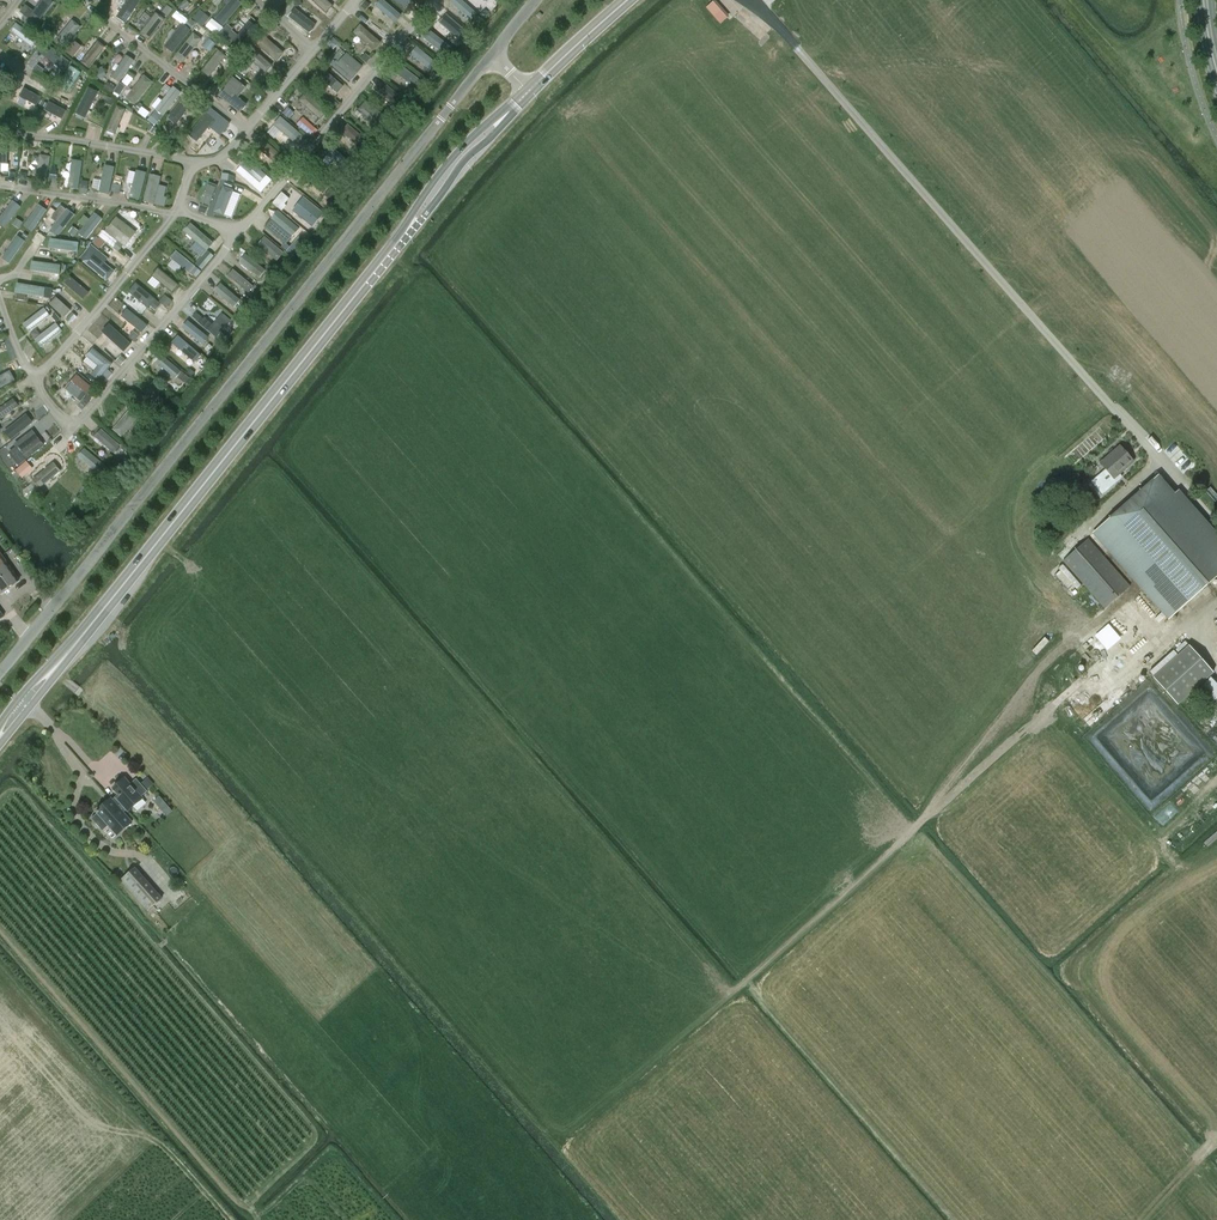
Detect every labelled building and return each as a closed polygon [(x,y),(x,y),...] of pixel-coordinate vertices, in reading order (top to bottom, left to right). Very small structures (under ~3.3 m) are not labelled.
[(36,24),(53,3),(49,0),(43,0),(29,18),(36,24)] [(126,24),(141,0),(140,0),(128,0),(116,18),(126,24)] [(237,0),(232,0),(215,20),(224,27),(243,5),(237,0)] [(326,14),(333,7),(325,0),(311,0),(326,14)] [(375,6),(395,23),(401,16),(382,0),(381,0),(375,6)] [(449,4),(470,21),(477,13),(460,0),(453,0),(449,4)] [(299,2),(296,6),(318,24),(322,20),(299,2)] [(727,18),(713,2),(707,8),(720,24),(727,18)] [(203,26),(211,18),(201,9),(193,17),(203,26)] [(295,9),(288,17),(310,34),(316,26),(295,9)] [(177,11),(173,16),(184,24),(188,18),(177,11)] [(139,34),(149,41),(165,20),(156,13),(139,34)] [(444,14),(439,20),(457,34),(462,28),(444,14)] [(54,42),(63,49),(81,28),(72,21),(54,42)] [(231,45),(238,51),(257,29),(250,22),(231,45)] [(16,24),(10,31),(31,48),(37,40),(16,24)] [(164,47),(173,54),(191,31),(182,24),(164,47)] [(360,26),(354,33),(374,50),(380,43),(360,26)] [(430,31),(424,39),(442,53),(448,45),(430,31)] [(175,57),(184,63),(202,39),(193,33),(175,57)] [(262,34),(254,43),(276,63),(284,54),(262,34)] [(205,47),(213,49),(215,41),(207,38),(205,47)] [(81,63),(89,69),(105,48),(98,42),(81,63)] [(44,45),(38,53),(60,70),(66,62),(44,45)] [(417,48),(411,55),(430,70),(436,63),(417,48)] [(266,74),(272,67),(251,49),(245,56),(266,74)] [(201,72),(209,78),(226,56),(219,50),(201,72)] [(342,51),(335,58),(354,74),(360,67),(342,51)] [(17,71),(13,77),(25,84),(34,69),(13,56),(7,65),(17,71)] [(112,77),(120,82),(134,61),(126,56),(112,77)] [(60,81),(70,89),(82,73),(72,65),(60,81)] [(417,91),(424,82),(402,66),(396,75),(417,91)] [(322,68),(316,75),(337,94),(343,87),(322,68)] [(127,98),(135,104),(152,83),(144,76),(127,98)] [(119,82),(115,91),(122,95),(126,86),(119,82)] [(387,86),(381,94),(399,107),(405,99),(387,86)] [(20,97),(36,106),(41,97),(24,88),(20,97)] [(99,92),(89,88),(76,114),(86,119),(99,92)] [(239,114),(246,106),(225,89),(219,97),(239,114)] [(154,111),(161,117),(178,97),(170,91),(154,111)] [(306,93),(299,101),(320,120),(328,112),(306,93)] [(169,118),(176,124),(194,102),(187,96),(169,118)] [(45,110),(62,119),(66,111),(49,102),(45,110)] [(359,109),(359,111),(362,113),(363,113),(380,127),(386,119),(366,102),(363,106),(361,106),(359,109)] [(126,110),(117,106),(107,131),(116,135),(126,110)] [(189,135),(197,141),(214,121),(206,114),(189,135)] [(304,116),(297,123),(311,134),(317,127),(304,116)] [(281,118),(274,125),(298,145),(304,138),(281,118)] [(347,124),(341,132),(362,150),(369,142),(347,124)] [(262,139),(255,148),(276,164),(283,156),(262,139)] [(333,148),(328,155),(344,169),(350,162),(333,148)] [(51,157),(39,155),(35,183),(46,185),(51,157)] [(245,158),(239,165),(260,183),(266,176),(245,158)] [(82,163),(72,161),(69,188),(78,189),(82,163)] [(114,169),(105,167),(99,193),(109,195),(114,169)] [(146,173),(136,170),(130,197),(140,200),(146,173)] [(312,173),(306,180),(322,193),(328,187),(312,173)] [(161,177),(150,175),(144,202),(155,204),(161,177)] [(217,187),(208,183),(200,204),(209,207),(217,187)] [(244,186),(236,185),(233,213),(240,214),(244,186)] [(296,192),(290,200),(311,217),(317,209),(296,192)] [(13,202),(0,218),(0,223),(5,227),(20,208),(13,202)] [(47,211),(39,205),(24,226),(32,231),(47,211)] [(74,215),(67,209),(51,229),(59,235),(74,215)] [(279,212),(273,220),(292,236),(298,229),(279,212)] [(103,219),(94,213),(78,234),(86,240),(103,219)] [(117,218),(106,231),(125,246),(136,233),(117,218)] [(191,225),(185,232),(207,251),(213,243),(191,225)] [(25,241),(17,236),(2,259),(10,264),(25,241)] [(265,237),(258,245),(277,260),(283,253),(265,237)] [(52,240),(51,249),(77,252),(78,243),(52,240)] [(205,268),(212,253),(205,250),(198,265),(205,268)] [(176,251),(170,258),(189,274),(195,267),(176,251)] [(91,254),(84,261),(107,280),(113,272),(91,254)] [(240,262),(259,278),(265,270),(246,255),(240,262)] [(34,262),(32,271),(59,274),(60,265),(34,262)] [(158,269),(152,276),(172,293),(179,286),(158,269)] [(235,270),(229,278),(250,295),(256,287),(235,270)] [(70,277),(65,284),(83,299),(89,292),(70,277)] [(15,283),(14,292),(41,296),(42,287),(15,283)] [(136,284),(130,292),(148,307),(154,300),(136,284)] [(215,291),(234,307),(239,300),(221,284),(215,291)] [(50,305),(64,318),(71,311),(56,298),(50,305)] [(23,325),(29,332),(50,316),(44,308),(23,325)] [(127,310),(121,317),(142,334),(148,326),(127,310)] [(230,321),(224,315),(209,332),(216,337),(230,321)] [(188,321),(182,328),(203,345),(209,338),(188,321)] [(62,332),(56,324),(35,339),(41,347),(62,332)] [(116,330),(110,336),(126,351),(132,345),(116,330)] [(180,338),(174,345),(190,358),(196,351),(180,338)] [(93,349),(87,357),(98,366),(91,374),(99,380),(112,365),(93,349)] [(164,357),(158,364),(175,378),(181,371),(164,357)] [(77,376),(66,389),(81,401),(92,388),(77,376)] [(165,385),(156,378),(136,403),(145,411),(165,385)] [(13,399),(0,409),(0,419),(18,407),(13,399)] [(140,415),(130,407),(112,430),(121,438),(140,415)] [(32,423),(26,415),(5,432),(11,439),(32,423)] [(101,430),(95,437),(113,453),(120,446),(101,430)] [(43,446),(38,439),(21,452),(26,459),(43,446)] [(1106,469),(1092,481),(1102,494),(1117,481),(1114,478),(1133,461),(1120,446),(1101,463),(1106,469)] [(85,450),(79,457),(99,474),(106,467),(85,450)] [(21,477),(32,469),(22,455),(11,462),(21,477)] [(32,480),(40,490),(61,472),(53,462),(32,480)] [(1096,531),(1097,531),(1109,546),(1169,618),(1214,578),(1216,576),(1216,541),(1179,494),(1174,498),(1157,477),(1139,493),(1108,520),(1096,531)] [(1088,538),(1063,561),(1105,609),(1131,586),(1088,538)] [(2,557),(0,558),(0,592),(1,593),(19,580),(2,557)] [(1094,632),(1107,648),(1122,636),(1109,620),(1094,632)] [(1189,643),(1153,676),(1178,704),(1214,671),(1189,643)] [(1216,697),(1216,683),(1212,678),(1201,688),(1213,701),(1216,697)] [(116,805),(123,813),(128,809),(129,811),(143,798),(141,797),(148,791),(137,779),(130,785),(125,778),(114,788),(119,795),(115,799),(119,803),(116,805)] [(119,803),(115,799),(112,801),(110,799),(97,811),(98,813),(92,818),(103,831),(109,825),(118,835),(132,822),(123,813),(116,805),(119,803)] [(135,867),(121,880),(148,911),(163,898),(135,867)]
